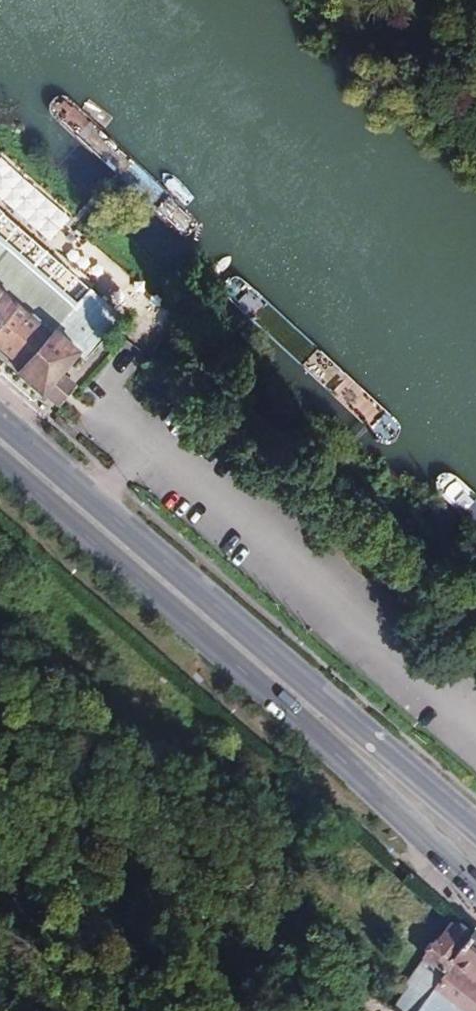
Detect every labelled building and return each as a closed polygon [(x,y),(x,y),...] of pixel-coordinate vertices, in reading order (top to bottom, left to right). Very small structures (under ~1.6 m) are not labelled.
[(68,379),(59,372),(77,352),(84,358),(120,314),(0,211),(0,358),(40,394),(42,392),(51,400),(68,379)] [(72,382),(68,379),(51,400),(54,403),(72,382)] [(468,939),(454,930),(448,929),(442,938),(439,937),(435,943),(434,943),(423,958),(424,959),(407,985),(411,987),(396,1010),(418,1010),(468,939)] [(421,1010),(475,1010),(475,931),(421,1010)] [(368,1003),(363,1010),(383,1010),(368,1003)]
